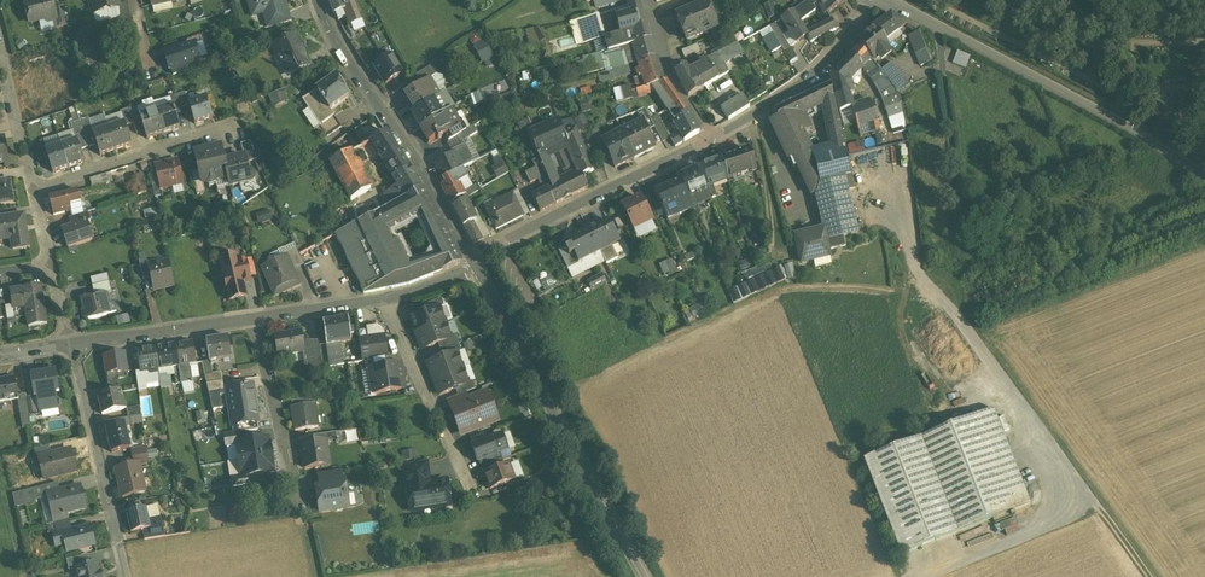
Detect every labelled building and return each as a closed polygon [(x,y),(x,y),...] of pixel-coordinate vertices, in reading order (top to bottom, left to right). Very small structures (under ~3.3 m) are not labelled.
[(52,0),(41,0),(25,4),(30,23),(45,20),(47,22),(52,21),(56,20),(53,7),(52,0)] [(93,2),(96,14),(104,12),(104,11),(107,7),(111,10),(119,8),(119,4),(118,0),(90,0),(93,2)] [(251,13),(263,9),(268,27),(290,20),(285,4),(284,0),(248,0),(251,13)] [(335,12),(345,8),(342,0),(330,0),(335,12)] [(355,0),(342,0),(345,8),(350,23),(362,18),(355,0)] [(762,5),(768,18),(778,13),(772,0),(771,0),(762,5)] [(793,11),(796,17),(798,15),(800,17),(814,7),(813,5),(819,1),(819,0),(808,0),(802,5),(793,11)] [(819,1),(827,13),(845,2),(844,0),(819,0),(819,1)] [(128,2),(119,4),(119,8),(121,14),(117,15),(120,30),(133,26),(128,2)] [(641,2),(629,4),(632,13),(643,10),(641,2)] [(706,3),(676,16),(686,41),(716,28),(706,3)] [(63,5),(53,7),(56,20),(52,21),(54,29),(68,26),(63,5)] [(362,18),(350,23),(345,8),(335,12),(339,19),(345,16),(348,25),(347,26),(351,32),(365,26),(362,18)] [(632,13),(619,16),(624,32),(647,26),(643,10),(632,13)] [(796,17),(793,11),(781,19),(796,42),(807,35),(806,33),(796,17)] [(891,13),(858,38),(862,43),(861,44),(877,66),(888,57),(878,43),(883,39),(884,40),(906,23),(891,13)] [(599,14),(587,18),(574,21),(582,44),(605,37),(599,14)] [(831,20),(806,33),(807,35),(811,42),(836,29),(831,20)] [(789,47),(774,23),(773,24),(769,27),(781,47),(784,50),(789,47)] [(647,26),(624,32),(625,36),(605,41),(605,42),(608,51),(623,47),(633,44),(651,38),(647,26)] [(527,45),(542,40),(538,28),(523,33),(527,45)] [(918,31),(908,36),(916,53),(920,65),(931,61),(926,49),(918,31)] [(781,47),(773,33),(764,39),(772,52),(781,47)] [(310,66),(296,35),(274,45),(283,65),(286,64),(291,75),(310,66)] [(651,38),(633,44),(635,50),(632,51),(634,58),(637,57),(638,62),(656,57),(657,57),(651,38)] [(471,45),(485,68),(495,62),(481,39),(471,45)] [(177,42),(163,47),(166,53),(179,49),(177,42)] [(737,43),(718,52),(723,61),(743,51),(737,43)] [(166,53),(165,54),(170,69),(171,68),(191,61),(199,59),(194,44),(179,49),(166,53)] [(697,44),(682,50),(684,57),(700,51),(697,44)] [(877,66),(861,44),(854,52),(862,66),(871,75),(871,72),(877,67),(877,66)] [(623,47),(608,51),(600,53),(602,62),(603,63),(609,61),(613,60),(613,58),(625,55),(623,47)] [(970,55),(958,50),(955,57),(968,61),(970,55)] [(718,52),(706,58),(718,78),(729,71),(725,66),(726,66),(723,61),(718,52)] [(854,52),(830,75),(837,99),(849,95),(844,80),(862,66),(854,52)] [(390,55),(374,65),(386,84),(402,74),(390,55)] [(664,82),(656,57),(638,62),(640,69),(641,69),(641,70),(643,76),(646,87),(658,84),(664,82)] [(910,84),(892,62),(888,57),(877,66),(877,67),(897,91),(910,84)] [(968,61),(955,57),(953,63),(965,68),(968,61)] [(706,58),(699,62),(700,64),(694,67),(698,74),(695,75),(703,86),(718,78),(706,58)] [(191,61),(171,68),(173,75),(194,68),(191,61)] [(602,62),(597,63),(599,70),(611,67),(609,61),(603,63),(602,62)] [(683,61),(673,65),(675,71),(686,65),(683,61)] [(688,70),(686,65),(675,71),(688,95),(703,86),(695,75),(698,74),(694,67),(688,70)] [(431,67),(416,76),(421,83),(430,78),(430,79),(436,75),(431,67)] [(897,91),(877,67),(871,72),(871,75),(882,99),(899,94),(897,91)] [(638,77),(635,78),(638,90),(646,87),(643,76),(638,77)] [(335,77),(316,90),(329,109),(330,109),(348,96),(335,77)] [(421,83),(403,94),(414,111),(433,99),(440,95),(430,79),(430,78),(421,83)] [(664,82),(658,84),(659,86),(662,90),(669,85),(667,81),(664,82)] [(638,90),(636,91),(638,96),(655,90),(657,88),(655,85),(646,87),(638,90)] [(669,85),(662,90),(673,106),(668,110),(671,117),(673,120),(678,117),(687,111),(676,93),(675,93),(669,85)] [(830,85),(797,100),(802,111),(822,102),(825,118),(838,115),(833,96),(830,85)] [(630,86),(621,88),(624,99),(633,96),(630,86)] [(316,90),(302,100),(320,125),(334,115),(330,109),(329,109),(316,90)] [(1128,91),(1117,91),(1117,105),(1128,105),(1128,91)] [(185,93),(177,96),(182,108),(188,106),(188,104),(185,93)] [(899,94),(882,99),(888,117),(905,112),(899,94)] [(742,95),(721,108),(729,119),(750,106),(742,95)] [(849,95),(837,99),(840,111),(852,106),(849,95)] [(177,96),(169,98),(172,106),(172,105),(174,112),(175,112),(176,115),(183,112),(182,108),(177,96)] [(554,107),(560,123),(591,113),(586,97),(565,102),(554,107)] [(188,104),(188,106),(195,124),(212,118),(209,108),(206,98),(188,104)] [(414,111),(411,112),(420,127),(442,114),(433,99),(414,111)] [(797,100),(776,110),(780,117),(771,121),(789,158),(794,155),(809,148),(801,131),(810,128),(802,111),(797,100)] [(877,122),(871,103),(852,109),(858,128),(859,127),(877,122)] [(172,106),(156,111),(163,134),(180,128),(176,115),(175,112),(174,112),(172,105),(172,106)] [(137,107),(129,109),(133,124),(141,121),(139,116),(140,116),(137,107)] [(459,122),(451,108),(442,114),(451,128),(436,137),(438,139),(445,135),(448,141),(467,129),(461,120),(459,122)] [(129,109),(120,112),(124,123),(125,126),(133,124),(129,109)] [(644,109),(637,112),(642,121),(643,121),(645,126),(652,122),(644,109)] [(667,109),(658,115),(662,122),(671,117),(668,110),(667,109)] [(140,116),(139,116),(141,121),(142,123),(141,123),(144,132),(147,139),(163,134),(156,111),(140,116)] [(687,111),(678,117),(682,124),(691,118),(687,111)] [(82,112),(77,114),(79,121),(85,119),(82,112)] [(442,114),(420,127),(429,141),(436,137),(451,128),(442,114)] [(334,115),(320,125),(327,135),(341,125),(334,115)] [(838,115),(825,118),(834,154),(846,151),(840,124),(839,124),(838,115)] [(576,121),(581,134),(590,130),(585,117),(576,121)] [(85,119),(79,121),(83,134),(92,130),(88,118),(85,119)] [(682,124),(677,127),(679,131),(694,123),(691,118),(682,124)] [(559,120),(528,134),(537,153),(546,149),(548,153),(557,149),(557,148),(567,144),(568,143),(564,134),(560,123),(559,120)] [(79,121),(71,124),(75,137),(83,134),(79,121)] [(141,121),(133,124),(137,135),(144,132),(141,123),(142,123),(141,121)] [(642,121),(622,131),(635,157),(655,147),(645,126),(643,121),(642,121)] [(523,122),(517,125),(521,133),(527,131),(523,122)] [(662,122),(655,127),(663,141),(670,136),(662,122)] [(877,122),(859,127),(862,134),(879,129),(877,122)] [(124,123),(108,128),(116,151),(132,145),(125,126),(124,123)] [(679,131),(670,137),(675,145),(699,131),(694,123),(679,131)] [(108,128),(92,133),(100,156),(116,151),(108,128)] [(602,141),(596,128),(591,130),(592,135),(591,136),(597,149),(605,145),(602,141)] [(575,129),(564,134),(568,143),(567,144),(580,173),(581,176),(582,176),(593,171),(575,129)] [(366,140),(359,130),(349,137),(357,148),(368,142),(366,140)] [(398,147),(387,131),(379,135),(377,132),(372,135),(372,136),(374,138),(373,138),(374,139),(379,148),(377,149),(380,154),(379,154),(381,157),(398,147)] [(622,131),(602,141),(605,145),(615,167),(635,157),(622,131)] [(43,138),(44,145),(71,140),(70,133),(43,138)] [(346,152),(331,160),(338,175),(358,164),(379,154),(380,154),(377,149),(379,148),(374,139),(368,142),(357,148),(352,150),(351,151),(351,150),(346,152)] [(77,140),(61,145),(68,168),(84,163),(77,140)] [(847,143),(848,151),(863,148),(861,140),(847,143)] [(250,142),(241,144),(244,157),(245,157),(246,163),(258,160),(250,142)] [(352,150),(348,144),(343,147),(346,152),(351,150),(351,151),(352,150)] [(465,144),(452,150),(454,153),(449,155),(448,152),(441,156),(443,159),(435,162),(443,177),(454,171),(473,161),(465,144)] [(61,145),(45,150),(52,173),(68,168),(61,145)] [(221,147),(194,153),(199,171),(201,184),(203,183),(206,182),(207,184),(209,186),(215,184),(216,182),(216,180),(228,177),(224,162),(225,162),(221,147)] [(410,166),(398,147),(381,157),(398,184),(415,174),(410,166)] [(814,159),(809,148),(794,155),(812,193),(817,190),(819,181),(814,159)] [(546,149),(537,153),(539,158),(542,165),(549,162),(549,163),(550,159),(548,153),(546,149)] [(749,149),(721,158),(721,159),(728,179),(756,170),(749,149)] [(814,159),(819,181),(844,175),(851,174),(846,151),(834,154),(814,159)] [(225,162),(224,162),(228,177),(229,185),(250,180),(253,178),(254,175),(254,172),(251,169),(248,169),(246,163),(245,157),(244,157),(225,162)] [(499,158),(488,165),(495,178),(506,171),(499,158)] [(539,158),(532,161),(535,168),(542,165),(539,158)] [(721,159),(700,167),(707,187),(728,179),(721,159)] [(178,160),(155,166),(159,181),(160,188),(183,183),(178,160)] [(549,163),(549,162),(542,165),(547,175),(551,186),(548,188),(555,204),(564,199),(557,183),(549,163)] [(351,199),(371,188),(358,164),(338,175),(351,199)] [(535,168),(525,172),(530,183),(543,177),(547,175),(542,165),(535,168)] [(699,166),(678,176),(680,179),(687,196),(707,187),(700,167),(699,166)] [(199,171),(192,173),(197,194),(205,192),(203,183),(201,184),(199,171)] [(468,196),(454,171),(443,177),(445,181),(441,184),(453,205),(466,197),(468,196)] [(580,173),(557,183),(564,199),(587,188),(582,176),(581,176),(580,173)] [(106,174),(90,179),(92,188),(108,183),(106,174)] [(133,175),(134,192),(142,192),(141,174),(133,175)] [(415,174),(398,184),(406,196),(422,186),(415,174)] [(551,186),(547,175),(543,177),(545,182),(548,187),(548,188),(551,186)] [(844,175),(819,181),(817,190),(816,196),(823,227),(826,239),(842,236),(858,232),(844,175)] [(0,181),(0,204),(13,201),(10,179),(0,181)] [(680,179),(654,190),(660,204),(667,220),(693,209),(692,206),(687,196),(680,179)] [(159,181),(152,183),(155,197),(162,195),(160,188),(159,181)] [(398,184),(375,197),(382,209),(406,196),(398,184)] [(382,209),(379,210),(390,231),(419,216),(425,229),(441,220),(422,186),(406,196),(382,209)] [(548,187),(532,195),(540,211),(555,204),(548,188),(548,187)] [(707,188),(687,196),(692,206),(711,198),(707,188)] [(654,190),(647,193),(648,195),(653,207),(660,204),(654,190)] [(78,191),(50,198),(54,215),(71,210),(69,205),(81,202),(78,191)] [(512,193),(485,207),(496,229),(523,215),(512,193)] [(653,207),(648,195),(641,198),(648,214),(651,212),(655,210),(653,207)] [(466,197),(453,205),(464,224),(472,220),(477,218),(466,197)] [(640,197),(622,206),(634,230),(651,221),(648,214),(641,198),(640,197)] [(257,222),(270,218),(268,210),(255,214),(257,222)] [(390,231),(379,210),(362,220),(352,225),(373,267),(379,264),(386,288),(407,283),(433,273),(427,258),(411,263),(400,242),(400,241),(400,240),(399,240),(398,240),(398,241),(395,242),(390,231)] [(87,212),(70,217),(73,226),(86,222),(87,223),(90,221),(87,212)] [(5,236),(5,239),(11,238),(13,249),(29,247),(24,215),(0,218),(0,237),(5,236)] [(441,220),(425,229),(435,249),(427,258),(433,273),(462,261),(452,240),(441,220)] [(472,220),(464,224),(474,242),(482,238),(472,220)] [(608,220),(597,226),(596,224),(588,228),(600,252),(611,246),(619,242),(608,220)] [(73,226),(62,230),(68,248),(92,240),(87,223),(86,222),(73,226)] [(352,225),(335,234),(363,292),(386,288),(379,264),(373,267),(352,225)] [(823,227),(795,234),(802,262),(830,255),(828,249),(826,239),(823,227)] [(588,228),(566,239),(570,247),(569,247),(573,254),(574,254),(578,263),(600,252),(588,228)] [(842,236),(826,239),(828,249),(844,246),(842,236)] [(611,246),(600,252),(606,265),(618,259),(611,246)] [(296,248),(285,253),(287,259),(288,259),(293,269),(303,264),(296,248)] [(658,264),(664,276),(676,271),(670,258),(658,264)] [(237,261),(229,263),(229,261),(226,259),(220,261),(230,300),(246,296),(243,283),(242,283),(237,261)] [(245,259),(237,261),(242,283),(243,283),(250,282),(245,259)] [(287,259),(263,270),(275,295),(299,284),(293,269),(288,259),(287,259)] [(147,264),(146,260),(139,262),(142,276),(149,274),(147,264)] [(169,263),(157,266),(156,262),(147,264),(149,274),(152,288),(160,286),(161,289),(174,286),(169,263)] [(763,280),(767,289),(787,280),(782,271),(763,280)] [(540,279),(543,291),(553,288),(550,277),(540,279)] [(728,291),(734,304),(764,291),(758,277),(728,291)] [(109,281),(92,286),(95,296),(105,293),(112,292),(109,281)] [(41,285),(22,288),(22,289),(10,291),(12,306),(25,304),(28,327),(47,324),(44,304),(41,285)] [(95,296),(89,297),(88,296),(85,297),(84,298),(81,299),(84,309),(82,311),(84,317),(86,319),(110,313),(107,304),(109,302),(107,295),(105,293),(95,296)] [(441,297),(423,304),(426,311),(439,306),(440,307),(444,305),(441,297)] [(686,319),(704,313),(701,303),(682,309),(686,319)] [(426,311),(410,317),(416,333),(445,322),(440,307),(439,306),(426,311)] [(348,318),(323,322),(326,345),(336,343),(351,341),(348,318)] [(445,322),(416,333),(422,349),(438,343),(451,338),(451,337),(445,322)] [(380,324),(367,327),(368,338),(385,336),(384,327),(380,324)] [(301,330),(274,335),(278,356),(305,351),(303,341),(301,330)] [(451,338),(438,343),(441,350),(459,343),(456,335),(451,337),(451,338)] [(228,336),(206,340),(209,361),(210,362),(210,361),(231,358),(228,336)] [(368,338),(360,340),(363,361),(365,361),(386,357),(388,357),(385,336),(368,338)] [(318,341),(303,341),(305,351),(307,366),(322,364),(318,341)] [(193,342),(175,345),(179,366),(189,364),(197,363),(193,342)] [(336,343),(326,345),(329,366),(339,365),(338,361),(336,343)] [(459,343),(441,350),(443,357),(457,352),(462,351),(459,343)] [(175,345),(155,348),(158,369),(179,366),(175,345)] [(155,348),(137,351),(141,372),(158,369),(155,348)] [(443,357),(427,363),(433,379),(463,368),(457,352),(443,357)] [(125,353),(104,356),(107,375),(117,374),(125,372),(128,372),(125,353)] [(386,357),(365,361),(366,370),(370,370),(370,369),(388,366),(386,357)] [(209,361),(202,362),(207,384),(223,381),(221,372),(213,374),(210,361),(210,362),(209,361)] [(189,364),(179,366),(180,373),(181,384),(193,382),(190,368),(189,368),(189,364)] [(388,366),(370,369),(370,370),(374,393),(404,388),(402,377),(405,377),(403,369),(401,369),(400,364),(388,366)] [(179,366),(158,369),(159,377),(180,373),(179,366)] [(463,368),(433,379),(439,394),(455,388),(469,383),(468,383),(463,368)] [(159,377),(158,369),(141,372),(136,373),(139,391),(147,390),(146,385),(160,383),(159,377)] [(53,370),(33,374),(37,396),(39,410),(40,410),(59,407),(53,370)] [(117,374),(107,375),(110,393),(120,390),(118,379),(117,374)] [(0,380),(0,401),(18,399),(19,398),(18,395),(15,377),(0,380)] [(223,381),(207,384),(209,393),(224,391),(223,381)] [(469,383),(455,388),(458,395),(476,389),(473,381),(468,383),(469,383)] [(244,387),(227,390),(229,407),(234,406),(237,425),(257,421),(258,421),(253,386),(248,387),(248,386),(244,386),(244,387)] [(110,393),(98,395),(103,414),(126,409),(125,408),(126,407),(124,399),(123,399),(121,390),(120,390),(110,393)] [(224,391),(209,393),(212,410),(222,408),(220,395),(225,394),(224,391)] [(466,393),(447,400),(449,408),(452,407),(469,400),(466,393)] [(25,394),(18,395),(19,398),(18,399),(22,428),(31,427),(29,416),(26,398),(25,394)] [(151,394),(141,395),(144,414),(154,412),(151,394)] [(37,396),(26,398),(29,416),(41,414),(40,410),(39,410),(37,396)] [(317,396),(302,398),(302,399),(303,406),(315,404),(315,405),(318,404),(317,396)] [(469,400),(452,407),(462,434),(496,421),(487,397),(480,396),(469,400)] [(302,399),(291,400),(292,407),(303,406),(302,399)] [(292,407),(291,408),(295,430),(318,427),(315,405),(315,404),(303,406),(292,407)] [(140,407),(127,409),(128,417),(141,415),(140,407)] [(994,409),(920,438),(957,532),(1031,504),(994,409)] [(116,419),(105,421),(106,428),(117,425),(116,419)] [(257,421),(237,425),(238,433),(244,432),(258,429),(257,421)] [(117,425),(106,428),(112,453),(130,448),(124,424),(117,425)] [(238,433),(225,435),(226,446),(237,444),(245,442),(244,432),(238,433)] [(328,433),(311,436),(312,443),(326,441),(326,442),(329,441),(328,433)] [(484,435),(471,440),(473,446),(487,441),(484,435)] [(473,446),(472,447),(478,462),(499,453),(507,450),(501,436),(487,441),(473,446)] [(957,532),(920,438),(864,460),(901,555),(957,532)] [(245,442),(237,444),(240,460),(271,456),(268,439),(245,442)] [(312,443),(301,445),(304,468),(322,466),(320,456),(328,455),(326,442),(326,441),(312,443)] [(49,446),(35,449),(37,459),(38,458),(51,455),(49,446)] [(147,448),(132,451),(134,458),(148,455),(147,448)] [(51,455),(38,458),(43,479),(76,471),(71,450),(51,455)] [(401,452),(402,458),(417,456),(416,450),(401,452)] [(499,453),(479,461),(481,468),(502,460),(499,453)] [(148,455),(134,458),(135,465),(139,464),(139,465),(149,463),(148,455)] [(271,456),(240,460),(242,476),(242,477),(250,476),(273,472),(271,456)] [(502,460),(481,468),(484,475),(504,467),(502,460)] [(517,463),(509,466),(514,480),(523,477),(517,463)] [(135,465),(116,470),(122,496),(145,490),(139,465),(139,464),(135,465)] [(426,465),(404,468),(407,482),(428,479),(426,465)] [(504,467),(484,475),(490,489),(514,480),(509,465),(504,467)] [(340,471),(319,474),(321,488),(333,487),(332,484),(342,482),(340,471)] [(242,476),(231,478),(232,487),(252,484),(250,476),(242,477),(242,476)] [(428,479),(407,482),(407,487),(406,487),(410,511),(450,505),(446,481),(433,483),(432,485),(427,482),(428,480),(428,479)] [(342,482),(332,484),(333,487),(321,488),(316,489),(320,512),(335,509),(337,511),(341,510),(342,508),(348,507),(346,493),(344,482),(342,482)] [(47,496),(60,492),(58,483),(13,494),(16,507),(36,502),(35,499),(47,497),(47,496)] [(47,497),(52,517),(68,513),(86,509),(80,486),(67,489),(67,491),(60,492),(47,496),(47,497)] [(354,495),(346,493),(348,507),(356,506),(354,495)] [(149,509),(147,499),(135,500),(137,510),(129,511),(132,535),(142,533),(151,532),(149,509)] [(161,507),(149,509),(151,532),(142,533),(143,538),(164,536),(161,507)] [(54,523),(69,520),(68,513),(52,517),(54,523)] [(1013,519),(998,523),(1001,535),(1017,531),(1013,519)] [(69,520),(54,523),(56,532),(61,531),(62,533),(72,531),(69,520)] [(72,531),(62,533),(65,545),(66,552),(95,545),(90,526),(72,531)] [(56,532),(52,533),(55,548),(65,545),(62,533),(61,531),(56,532)] [(88,555),(67,560),(69,571),(76,569),(76,568),(90,565),(88,555)] [(76,568),(76,569),(78,576),(102,576),(101,572),(99,573),(97,564),(90,565),(76,568)]
